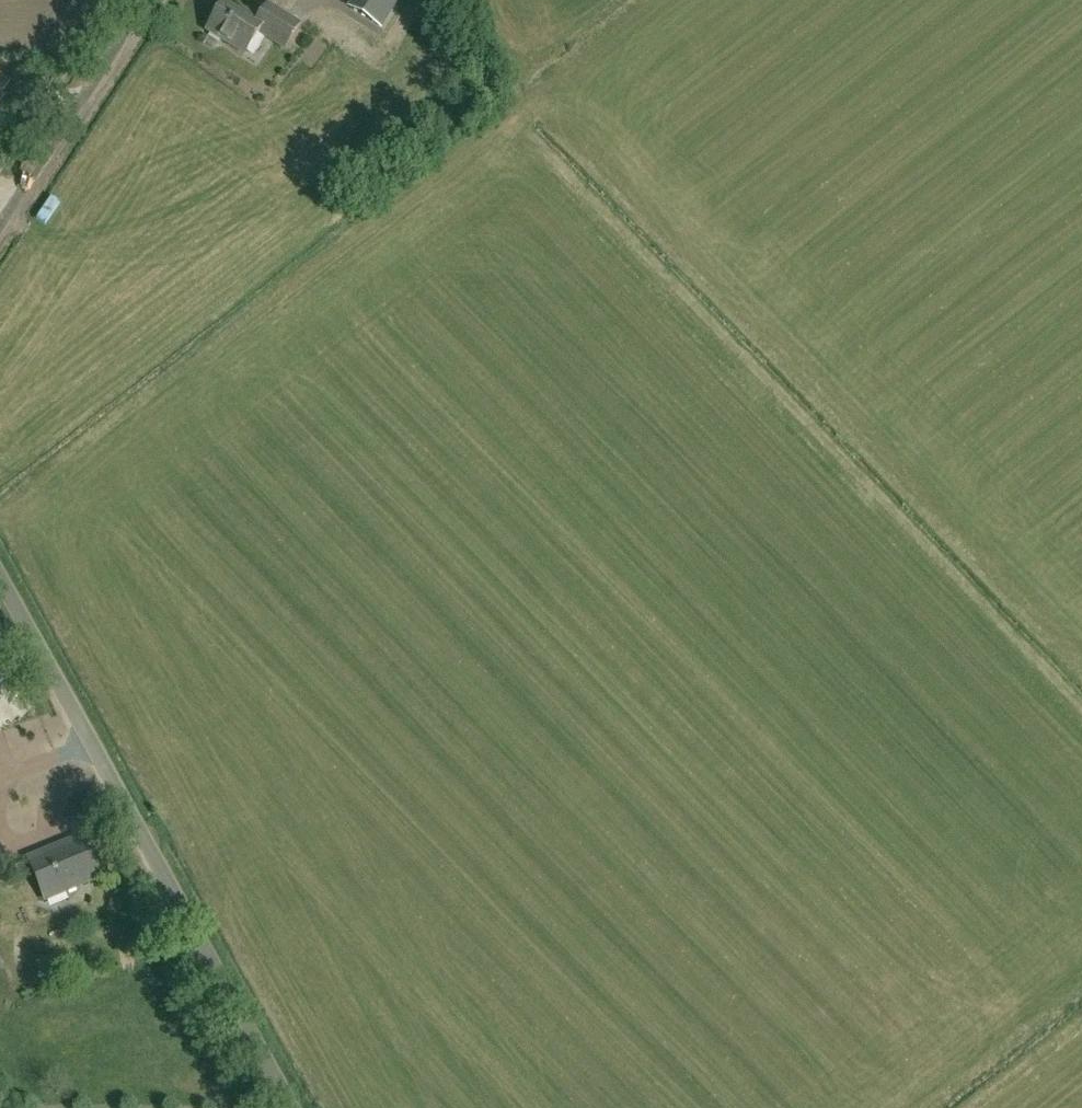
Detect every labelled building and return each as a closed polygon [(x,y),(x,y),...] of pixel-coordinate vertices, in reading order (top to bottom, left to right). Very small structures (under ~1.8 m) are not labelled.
[(392,13),(372,0),(352,0),(348,7),(382,29),(392,13)] [(285,47),(299,25),(268,5),(261,14),(263,15),(260,20),(248,13),(246,17),(223,3),(207,29),(244,53),(259,31),(285,47)] [(12,871),(0,841),(0,875),(12,871)] [(46,900),(96,880),(81,842),(31,862),(46,900)]
